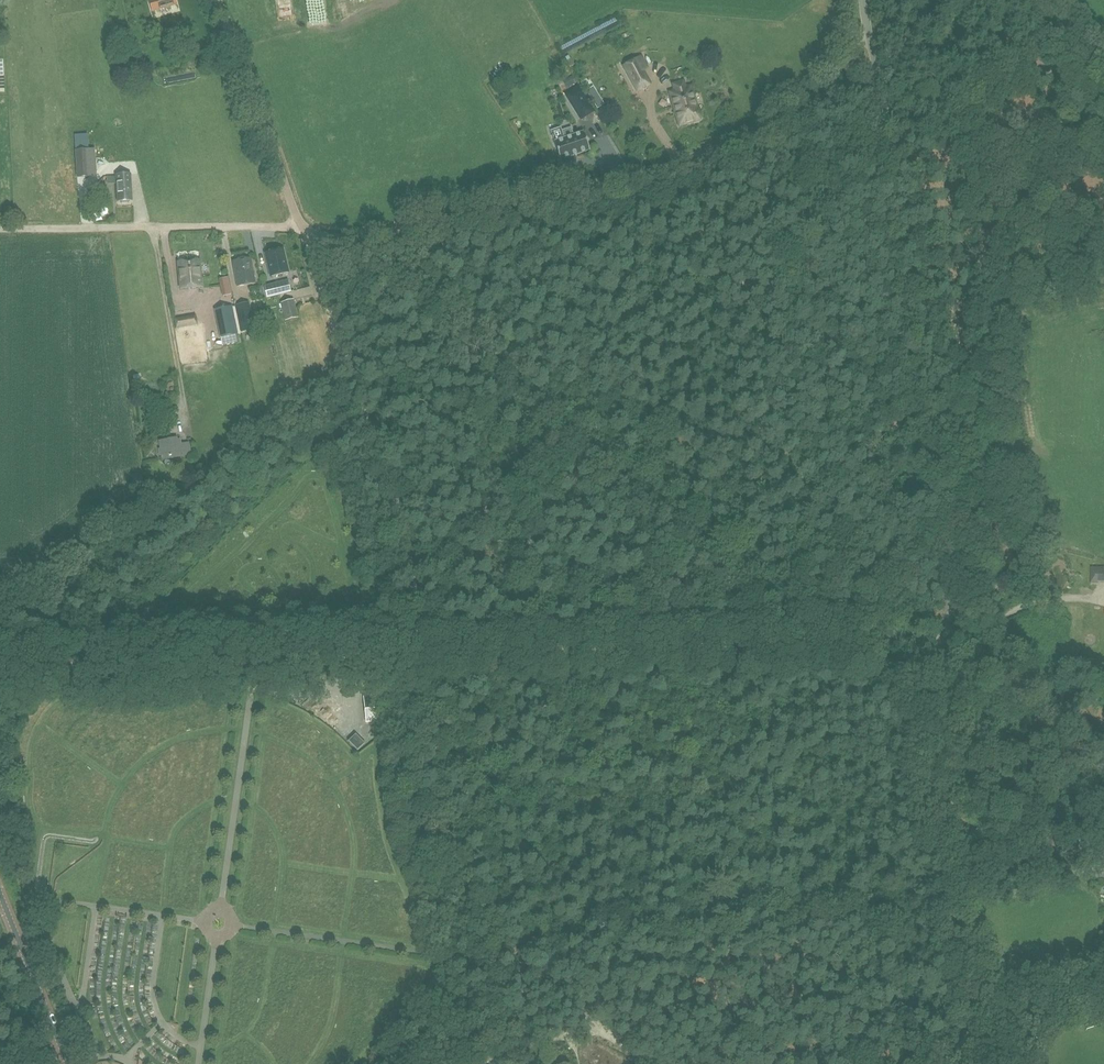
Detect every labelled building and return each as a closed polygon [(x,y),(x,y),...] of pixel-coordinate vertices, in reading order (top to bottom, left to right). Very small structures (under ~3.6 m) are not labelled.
[(149,1),(152,12),(178,4),(176,0),(151,0),(149,1)] [(566,53),(621,25),(619,20),(563,48),(566,53)] [(637,89),(648,82),(636,59),(624,65),(637,89)] [(698,107),(692,85),(685,87),(683,80),(672,83),(674,90),(669,91),(671,99),(672,99),(676,113),(675,113),(679,125),(699,119),(701,117),(702,114),(702,111),(701,109),(698,107)] [(593,110),(577,86),(565,94),(580,118),(593,110)] [(589,149),(583,131),(573,134),(572,131),(563,134),(564,137),(553,141),(559,159),(589,149)] [(88,149),(87,136),(75,136),(76,150),(75,150),(77,177),(91,176),(89,149),(88,149)] [(128,203),(129,201),(133,200),(131,174),(116,175),(117,201),(120,201),(121,203),(128,203)] [(288,272),(283,249),(265,253),(271,276),(288,272)] [(237,286),(255,283),(250,257),(232,260),(237,286)] [(202,271),(200,258),(181,260),(182,273),(181,273),(183,287),(205,284),(203,271),(202,271)] [(228,297),(236,296),(233,278),(226,279),(228,297)] [(269,297),(290,292),(287,280),(265,285),(269,297)] [(247,306),(266,304),(265,294),(246,296),(247,306)] [(285,320),(298,317),(293,299),(280,303),(285,320)] [(220,337),(238,333),(232,305),(214,309),(220,337)] [(176,328),(198,324),(196,314),(174,318),(176,328)] [(246,315),(239,316),(242,331),(254,329),(252,321),(247,322),(246,315)] [(177,440),(176,438),(159,441),(161,449),(159,449),(160,455),(162,455),(163,460),(191,454),(189,442),(180,443),(179,439),(177,440)] [(1091,567),(1090,583),(1097,583),(1097,581),(1103,581),(1103,567),(1091,567)] [(375,694),(364,695),(366,722),(377,721),(375,694)] [(365,743),(356,733),(348,741),(358,750),(365,743)]
